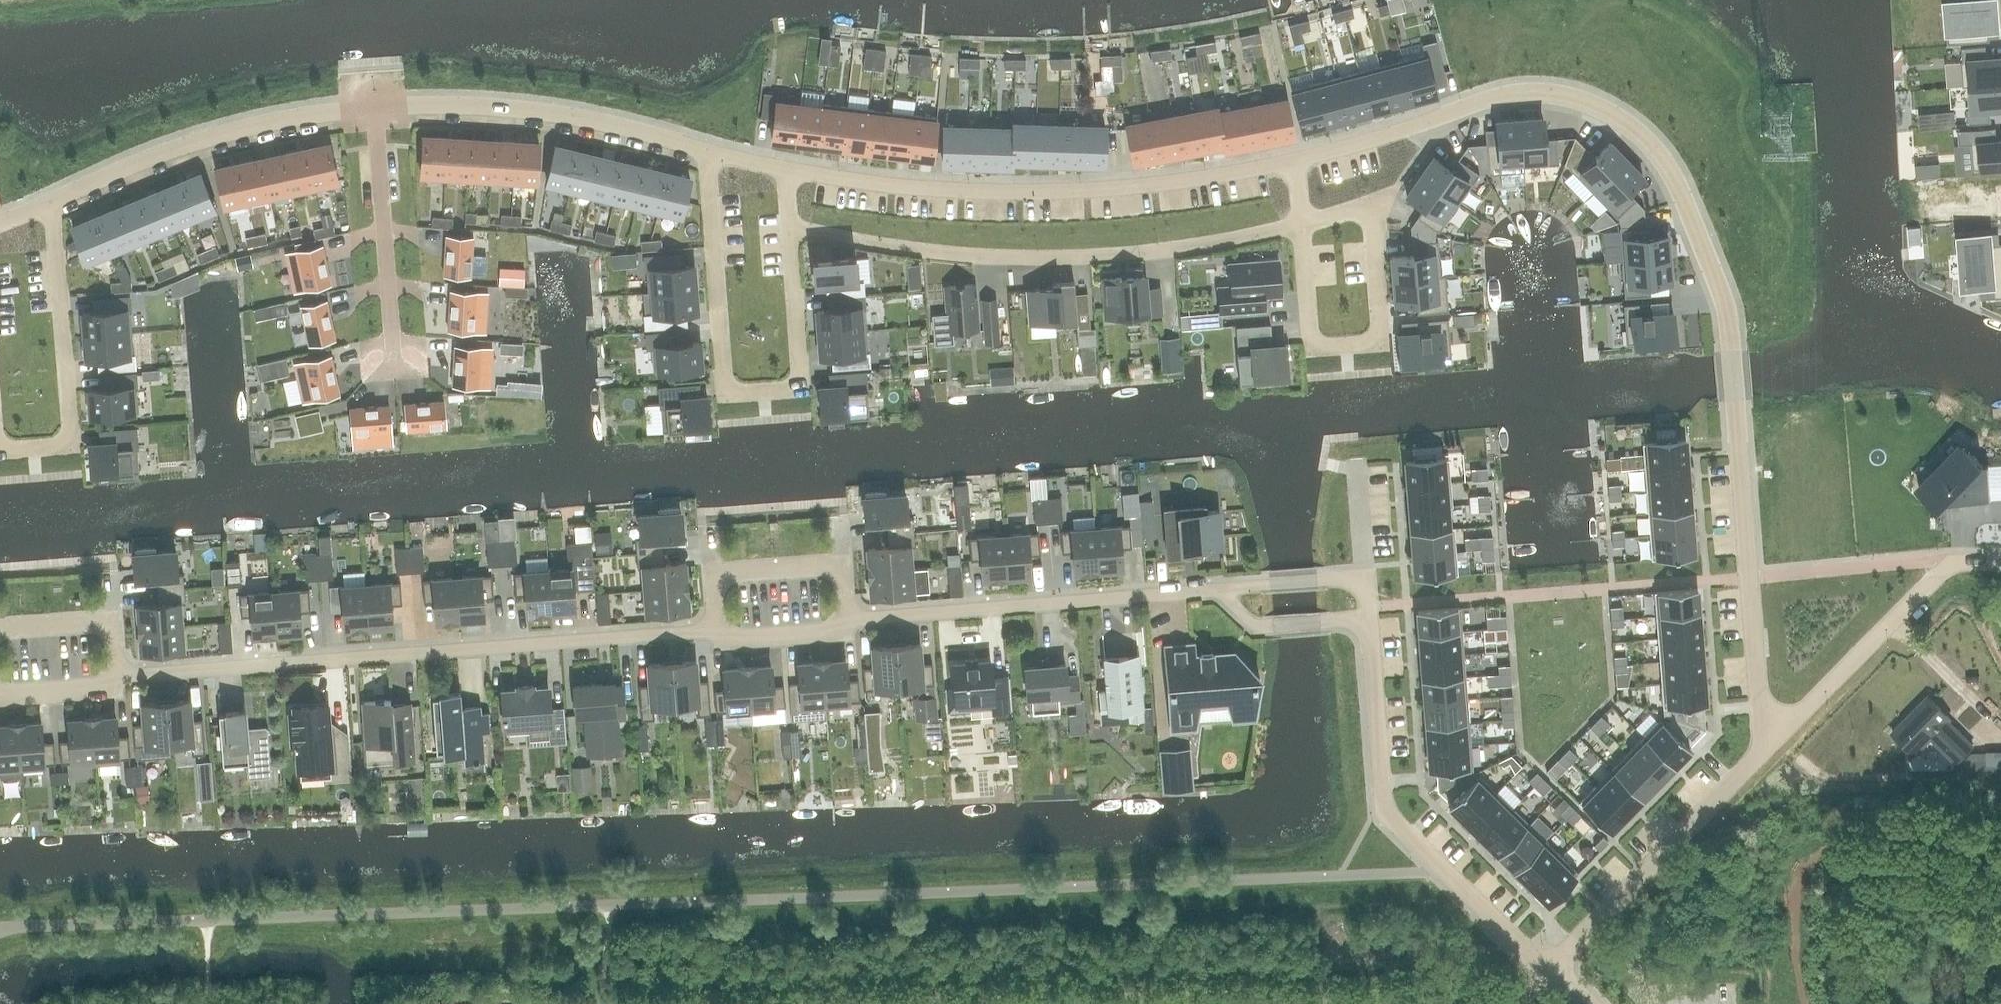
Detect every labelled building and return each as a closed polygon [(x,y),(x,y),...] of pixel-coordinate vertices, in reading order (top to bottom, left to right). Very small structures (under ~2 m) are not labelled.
[(1948,3),(1949,18),(1948,18),(1949,32),(1950,32),(1950,43),(1990,40),(1989,29),(2000,28),(1998,10),(1997,0),(1983,0),(1955,2),(1955,3),(1948,3)] [(1388,4),(1378,6),(1381,16),(1391,13),(1388,4)] [(1352,7),(1343,10),(1346,20),(1355,17),(1352,7)] [(1346,20),(1343,10),(1333,13),(1336,23),(1346,20)] [(1308,20),(1299,22),(1301,32),(1311,29),(1308,20)] [(1301,32),(1299,22),(1289,25),(1295,45),(1304,42),(1301,32)] [(1260,32),(1250,34),(1253,44),(1263,42),(1260,32)] [(1253,44),(1250,34),(1241,37),(1243,46),(1253,44)] [(1216,41),(1206,43),(1208,53),(1218,51),(1216,41)] [(1208,53),(1206,43),(1196,45),(1198,55),(1208,53)] [(829,65),(839,66),(841,46),(831,45),(829,65)] [(1962,62),(1964,86),(2000,83),(2000,59),(1988,60),(1987,46),(1963,48),(1964,62),(1962,62)] [(1432,75),(1445,72),(1438,47),(1425,51),(1426,54),(1404,60),(1415,101),(1437,95),(1432,75)] [(875,69),(877,50),(869,49),(866,68),(875,69)] [(1172,49),(1161,50),(1163,60),(1173,59),(1172,49)] [(887,52),(877,50),(875,69),(885,71),(887,52)] [(1163,60),(1161,50),(1151,51),(1153,61),(1163,60)] [(921,65),(922,55),(912,54),(910,74),(920,75),(921,65)] [(932,55),(922,55),(921,65),(931,65),(932,55)] [(1112,65),(1112,55),(1102,56),(1102,66),(1112,65)] [(1122,55),(1112,55),(1112,65),(1123,65),(1122,55)] [(970,68),(971,58),(961,58),(960,68),(970,68)] [(981,58),(971,58),(970,68),(981,68),(981,58)] [(1062,68),(1062,58),(1052,59),(1052,69),(1062,68)] [(1072,58),(1062,58),(1062,68),(1072,68),(1072,58)] [(1016,69),(1016,59),(1006,59),(1006,69),(1016,69)] [(1026,59),(1016,59),(1016,69),(1026,70),(1026,59)] [(1415,101),(1404,60),(1382,66),(1392,107),(1415,101)] [(1392,107),(1382,66),(1359,72),(1370,113),(1392,107)] [(960,68),(960,77),(970,78),(970,68),(960,68)] [(970,68),(970,78),(980,78),(981,68),(970,68)] [(1370,113),(1359,72),(1337,77),(1348,119),(1370,113)] [(1113,77),(1095,78),(1096,95),(1114,94),(1113,81),(1113,77)] [(1348,119),(1337,77),(1315,83),(1326,125),(1348,119)] [(1326,125),(1315,83),(1292,89),(1303,131),(1326,125)] [(1964,86),(1964,87),(1969,86),(1971,109),(1968,109),(1969,123),(1993,121),(1992,107),(2000,107),(2000,83),(1964,86)] [(796,143),(800,105),(778,102),(779,94),(765,93),(762,118),(776,120),(773,140),(796,143)] [(1294,137),(1287,100),(1265,104),(1272,141),(1294,137)] [(841,148),(846,106),(824,103),(823,108),(818,145),(841,148)] [(1272,141),(1265,104),(1242,108),(1249,146),(1272,141)] [(818,145),(823,108),(800,105),(796,143),(818,145)] [(864,151),(869,109),(846,106),(841,148),(864,151)] [(1225,145),(1219,113),(1220,113),(1219,108),(1196,112),(1203,150),(1225,146),(1225,145)] [(1242,108),(1220,113),(1219,113),(1225,145),(1225,146),(1226,150),(1249,146),(1242,108)] [(1956,108),(1938,110),(1939,128),(1957,127),(1956,108)] [(887,154),(892,111),(869,109),(864,151),(887,154)] [(910,157),(915,114),(892,111),(887,154),(910,157)] [(1203,150),(1196,112),(1173,117),(1180,154),(1203,150)] [(933,159),(938,117),(915,114),(910,157),(933,159)] [(1180,154),(1173,117),(1150,121),(1158,158),(1180,154)] [(1560,164),(1558,138),(1546,139),(1544,118),(1520,120),(1524,167),(1525,167),(1560,164)] [(1524,167),(1520,120),(1497,121),(1497,128),(1486,129),(1487,143),(1489,172),(1491,174),(1525,172),(1525,167),(1524,167)] [(1158,158),(1150,121),(1128,125),(1135,163),(1158,158)] [(1036,163),(1037,125),(1014,124),(1014,129),(1013,162),(1014,162),(1036,163)] [(1059,163),(1060,126),(1037,125),(1036,163),(1059,163)] [(1082,164),(1083,126),(1060,126),(1059,163),(1082,164)] [(1107,127),(1083,126),(1082,164),(1105,165),(1107,127)] [(967,165),(969,127),(945,127),(944,165),(967,165)] [(991,166),(992,128),(969,127),(967,165),(991,166)] [(1959,130),(1960,145),(1972,144),(1974,169),(2000,167),(2000,141),(1998,141),(1997,127),(1959,130)] [(1013,162),(1014,129),(992,128),(991,166),(1014,167),(1014,162),(1013,162)] [(446,176),(448,138),(435,137),(435,138),(425,137),(424,146),(422,175),(446,176)] [(469,178),(471,140),(448,138),(446,176),(469,178)] [(492,179),(494,141),(471,140),(469,178),(492,179)] [(514,180),(517,142),(494,141),(492,179),(514,180)] [(538,182),(540,144),(517,142),(514,180),(538,182)] [(1593,193),(1627,160),(1611,143),(1596,157),(1588,149),(1569,167),(1593,193)] [(320,147),(320,146),(307,149),(315,186),(338,181),(332,153),(330,144),(320,147)] [(571,189),(580,152),(557,146),(548,183),(571,189)] [(315,186),(307,149),(285,154),(293,191),(315,186)] [(593,194),(602,157),(580,152),(571,189),(593,194)] [(293,191),(285,154),(263,159),(271,196),(293,191)] [(615,199),(624,163),(602,157),(593,194),(615,199)] [(1460,203),(1480,174),(1459,159),(1452,169),(1435,157),(1421,176),(1460,203)] [(271,196),(263,159),(240,164),(249,201),(271,196)] [(1618,218),(1637,200),(1629,191),(1644,177),(1627,160),(1593,193),(1606,206),(1618,218)] [(637,205),(646,168),(624,163),(615,199),(637,205)] [(1940,163),(1918,165),(1919,179),(1941,177),(1940,163)] [(249,201),(240,164),(217,169),(225,206),(249,201)] [(660,210),(668,173),(646,168),(637,205),(660,210)] [(681,176),(668,173),(660,210),(683,216),(689,191),(688,191),(691,179),(681,176)] [(216,209),(201,174),(180,183),(194,218),(216,209)] [(1441,231),(1460,203),(1421,176),(1408,195),(1425,207),(1419,216),(1441,231)] [(194,218),(180,183),(158,192),(173,227),(194,218)] [(173,227),(158,192),(137,201),(152,236),(173,227)] [(152,236),(137,201),(116,209),(131,244),(152,236)] [(131,244),(116,209),(95,218),(110,253),(131,244)] [(467,212),(466,223),(477,223),(477,213),(467,212)] [(512,225),(512,215),(502,214),(502,225),(512,225)] [(522,216),(512,215),(512,225),(522,226),(522,216)] [(443,228),(444,218),(434,217),(433,227),(443,228)] [(110,253),(95,218),(83,223),(73,227),(78,239),(88,262),(110,253)] [(454,218),(444,218),(443,228),(453,228),(454,218)] [(561,232),(563,222),(553,219),(551,229),(561,232)] [(573,224),(563,222),(561,232),(571,234),(573,224)] [(290,228),(292,238),(303,235),(301,225),(290,228)] [(334,225),(324,227),(326,237),(336,235),(334,225)] [(1670,259),(1668,235),(1647,237),(1646,225),(1620,227),(1623,262),(1670,259)] [(326,237),(324,227),(314,229),(316,239),(326,237)] [(605,243),(607,233),(597,230),(595,240),(605,243)] [(266,233),(256,235),(258,245),(268,243),(266,233)] [(617,235),(607,233),(605,243),(615,245),(617,235)] [(258,245),(256,235),(246,237),(248,247),(258,245)] [(1962,237),(1965,279),(1966,279),(1966,287),(1981,286),(1995,285),(1996,297),(2000,296),(2000,244),(1993,245),(1992,235),(1973,236),(1962,237)] [(474,238),(447,236),(445,275),(472,276),(474,238)] [(653,250),(652,240),(642,241),(643,251),(653,250)] [(662,240),(652,240),(653,250),(663,250),(662,240)] [(1442,276),(1439,241),(1412,243),(1413,255),(1393,256),(1394,280),(1442,276)] [(297,251),(297,252),(287,254),(290,268),(300,266),(305,289),(332,283),(324,245),(297,251)] [(220,255),(216,246),(207,250),(211,259),(220,255)] [(211,259),(207,250),(198,254),(202,263),(211,259)] [(636,252),(627,253),(626,253),(628,265),(637,265),(636,252)] [(818,260),(814,260),(816,287),(837,285),(838,297),(865,295),(863,282),(859,282),(857,257),(832,258),(832,252),(818,253),(818,260)] [(238,270),(246,268),(254,267),(251,255),(236,258),(237,264),(238,270)] [(673,267),(672,255),(646,257),(649,292),(649,293),(696,289),(694,265),(673,267)] [(1652,296),(1651,284),(1672,282),(1670,259),(1623,262),(1625,298),(1652,296)] [(1266,309),(1266,308),(1265,298),(1265,296),(1282,295),(1280,260),(1229,264),(1231,285),(1219,286),(1221,314),(1266,309)] [(178,273),(174,264),(165,268),(169,277),(178,273)] [(169,277),(165,268),(156,272),(160,281),(169,277)] [(523,287),(524,269),(500,268),(499,286),(523,287)] [(1449,312),(1446,275),(1442,276),(1394,280),(1396,304),(1417,302),(1418,314),(1449,312)] [(1122,277),(1105,278),(1107,311),(1126,309),(1126,307),(1146,306),(1147,315),(1162,314),(1160,288),(1146,289),(1146,277),(1122,278),(1122,277)] [(132,281),(122,282),(123,292),(133,291),(132,281)] [(123,292),(122,282),(112,283),(113,293),(123,292)] [(1098,346),(1097,329),(1089,330),(1088,317),(1087,307),(1086,293),(1076,293),(1075,282),(1053,283),(1053,287),(1027,289),(1030,323),(1056,321),(1056,325),(1078,323),(1080,348),(1084,347),(1095,346),(1098,346)] [(979,331),(975,284),(974,284),(962,285),(959,285),(960,285),(948,286),(946,286),(949,313),(933,315),(935,345),(955,343),(954,332),(977,330),(977,331),(979,331)] [(528,288),(507,286),(506,297),(528,298),(528,288)] [(698,312),(696,289),(649,293),(649,292),(644,292),(647,328),(678,326),(677,314),(698,312)] [(476,331),(478,307),(488,308),(489,294),(478,293),(451,291),(449,330),(476,331)] [(867,330),(865,295),(838,297),(839,309),(818,310),(820,334),(867,330)] [(91,313),(84,313),(85,324),(86,336),(133,333),(131,297),(104,299),(105,311),(91,312),(91,313)] [(301,306),(310,344),(336,339),(328,301),(301,306)] [(272,317),(288,313),(286,302),(270,305),(272,317)] [(1677,346),(1674,313),(1652,315),(1651,303),(1624,305),(1627,344),(1652,342),(1653,348),(1677,346)] [(1224,327),(1223,313),(1221,314),(1190,316),(1191,330),(1224,327)] [(1474,313),(1454,315),(1455,326),(1475,325),(1474,313)] [(998,318),(985,319),(987,343),(1000,342),(998,318)] [(1452,357),(1449,318),(1420,321),(1397,322),(1401,368),(1418,367),(1453,364),(1452,357)] [(870,366),(867,330),(820,334),(822,358),(843,356),(844,368),(870,366)] [(702,369),(700,342),(679,344),(678,332),(647,334),(648,347),(653,347),(655,373),(702,369)] [(136,368),(133,333),(86,336),(88,360),(109,358),(110,370),(136,368)] [(1289,374),(1286,345),(1253,348),(1252,336),(1239,338),(1240,354),(1238,354),(1240,383),(1259,381),(1259,377),(1289,374)] [(481,372),(483,348),(456,346),(453,385),(480,387),(480,386),(491,386),(492,373),(481,372)] [(523,347),(502,346),(501,356),(523,357),(523,347)] [(1084,347),(1080,348),(1081,356),(1095,355),(1095,346),(1084,347)] [(306,362),(296,365),(299,378),(309,376),(314,399),(340,394),(332,356),(306,362)] [(262,382),(290,376),(286,358),(258,364),(262,382)] [(143,370),(144,380),(160,379),(159,369),(143,370)] [(867,372),(840,374),(841,386),(820,388),(822,415),(847,413),(848,418),(870,416),(867,372)] [(91,400),(93,417),(140,413),(137,374),(110,376),(111,388),(97,390),(91,390),(91,400)] [(688,398),(687,386),(660,389),(664,432),(686,430),(686,425),(711,423),(709,397),(688,398)] [(445,401),(406,404),(408,431),(447,428),(445,401)] [(351,408),(354,435),(355,449),(393,445),(392,432),(390,405),(351,408)] [(299,430),(323,425),(320,411),(296,416),(299,430)] [(91,452),(93,472),(118,470),(118,475),(140,473),(137,429),(111,431),(112,443),(97,445),(91,445),(91,452)] [(1688,464),(1686,440),(1678,441),(1678,436),(1656,438),(1657,443),(1648,443),(1650,467),(1688,464)] [(1927,486),(1921,492),(1939,510),(1947,501),(1992,499),(1990,465),(1982,465),(1983,464),(1965,446),(1944,468),(1926,469),(1927,486)] [(1415,461),(1407,462),(1409,486),(1451,483),(1450,459),(1436,460),(1436,455),(1415,456),(1415,461)] [(1607,458),(1608,470),(1624,469),(1623,457),(1607,458)] [(1690,487),(1688,464),(1650,467),(1645,468),(1647,490),(1690,487)] [(1473,481),(1489,480),(1488,468),(1472,469),(1473,481)] [(1453,506),(1451,483),(1409,486),(1410,509),(1448,506),(1449,506),(1453,506)] [(1622,492),(1621,484),(1609,485),(1610,493),(1622,492)] [(1692,510),(1690,487),(1647,490),(1649,513),(1692,510)] [(908,518),(907,495),(885,496),(885,492),(868,493),(868,498),(865,498),(867,523),(887,521),(888,534),(915,532),(914,517),(908,518)] [(1623,500),(1622,492),(1610,493),(1611,501),(1623,500)] [(1491,502),(1490,494),(1478,495),(1479,503),(1491,502)] [(1141,495),(1124,496),(1126,519),(1130,519),(1131,525),(1132,546),(1144,545),(1143,518),(1141,495)] [(1063,499),(1049,500),(1050,525),(1064,524),(1063,499)] [(1049,500),(1035,501),(1037,526),(1050,525),(1049,500)] [(1154,502),(1142,503),(1145,540),(1157,539),(1154,502)] [(1491,510),(1491,502),(1479,503),(1479,511),(1491,510)] [(969,505),(958,506),(961,530),(972,529),(969,505)] [(1450,527),(1449,506),(1448,506),(1410,509),(1412,531),(1450,528),(1450,527)] [(684,537),(682,513),(678,513),(678,508),(661,509),(662,514),(640,516),(642,539),(636,539),(637,554),(665,552),(664,539),(684,537)] [(1222,546),(1219,510),(1165,514),(1169,556),(1185,555),(1184,549),(1222,546)] [(1693,532),(1692,510),(1649,513),(1651,536),(1693,532)] [(499,519),(500,531),(515,530),(514,518),(499,519)] [(919,529),(931,528),(930,520),(918,521),(919,529)] [(1131,525),(1096,528),(1099,571),(1123,569),(1121,549),(1133,548),(1132,546),(1131,525)] [(1455,527),(1450,527),(1450,528),(1412,531),(1414,554),(1457,551),(1455,527)] [(1099,571),(1096,528),(1061,531),(1063,553),(1074,552),(1076,572),(1099,571)] [(1625,538),(1625,530),(1613,531),(1613,539),(1625,538)] [(611,553),(610,531),(596,532),(597,554),(611,553)] [(916,547),(915,532),(888,534),(889,547),(869,549),(870,573),(913,570),(912,569),(911,547),(916,547)] [(1039,532),(1005,535),(1008,578),(1032,576),(1030,556),(1041,555),(1039,532)] [(1695,556),(1693,532),(1651,536),(1652,559),(1695,556)] [(1008,578),(1005,535),(970,538),(972,560),(983,560),(984,579),(1008,578)] [(1478,549),(1482,549),(1494,548),(1493,536),(1477,537),(1478,549)] [(317,538),(319,555),(321,580),(335,579),(333,554),(331,537),(317,538)] [(1626,546),(1625,538),(1613,539),(1614,547),(1626,546)] [(517,539),(504,540),(508,565),(520,564),(517,539)] [(503,540),(489,541),(491,567),(506,566),(503,540)] [(569,569),(549,571),(553,613),(576,611),(575,590),(595,589),(592,541),(567,543),(569,569)] [(424,547),(410,548),(412,573),(426,572),(424,547)] [(179,575),(177,552),(155,553),(155,548),(138,550),(138,555),(135,555),(137,579),(157,578),(158,591),(185,589),(184,574),(179,575)] [(410,548),(396,549),(398,574),(412,573),(410,548)] [(1495,560),(1494,548),(1482,549),(1483,561),(1495,560)] [(1459,574),(1457,551),(1414,554),(1416,578),(1459,574)] [(688,587),(686,563),(666,565),(665,552),(637,554),(639,568),(644,568),(646,590),(688,587)] [(961,565),(960,552),(948,552),(949,566),(961,565)] [(317,554),(304,555),(306,583),(319,582),(317,554)] [(241,561),(227,562),(228,586),(242,585),(241,561)] [(224,585),(223,567),(211,568),(212,586),(224,585)] [(962,567),(949,568),(949,577),(962,576),(962,567)] [(928,568),(912,569),(913,570),(870,573),(872,596),(930,592),(928,568)] [(553,613),(549,571),(516,574),(516,573),(514,573),(516,596),(527,595),(529,615),(553,613)] [(494,597),(493,575),(458,578),(461,620),(485,618),(483,598),(494,597)] [(461,620),(458,578),(423,580),(425,603),(436,602),(438,622),(461,620)] [(964,596),(963,578),(950,579),(951,597),(964,596)] [(392,605),(403,605),(401,582),(400,582),(400,583),(366,585),(370,627),(393,625),(392,605)] [(343,587),(330,588),(331,602),(344,601),(346,629),(370,627),(366,585),(343,587)] [(690,610),(688,587),(646,590),(648,614),(690,610)] [(186,604),(185,589),(158,591),(159,604),(139,606),(141,629),(183,626),(181,604),(186,604)] [(312,612),(310,589),(275,592),(278,634),(302,632),(300,613),(312,612)] [(1698,589),(1655,592),(1657,616),(1700,613),(1698,589)] [(278,634),(275,592),(240,594),(242,617),(253,616),(255,636),(278,634)] [(610,595),(597,595),(597,605),(610,604),(610,595)] [(599,624),(611,623),(610,604),(597,605),(599,624)] [(1623,606),(1611,607),(1612,617),(1624,616),(1623,606)] [(1463,631),(1462,607),(1418,611),(1420,634),(1463,631)] [(1702,635),(1700,613),(1657,616),(1659,639),(1702,635)] [(1508,627),(1507,616),(1487,617),(1488,629),(1496,628),(1508,627)] [(1625,626),(1624,616),(1612,617),(1613,627),(1625,626)] [(219,626),(222,653),(233,652),(231,625),(219,626)] [(184,650),(183,626),(141,629),(142,653),(184,650)] [(1509,640),(1508,627),(1496,628),(1497,640),(1509,640)] [(1465,654),(1463,631),(1420,634),(1422,657),(1465,654)] [(1703,658),(1702,635),(1659,639),(1661,661),(1703,658)] [(922,663),(920,644),(897,645),(900,688),(923,686),(924,697),(920,698),(921,718),(925,717),(927,738),(943,737),(941,717),(937,717),(933,663),(922,663)] [(900,688),(897,645),(873,647),(875,667),(864,668),(865,691),(900,688)] [(1257,704),(1260,678),(1237,655),(1238,655),(1238,653),(1195,656),(1194,646),(1166,648),(1173,729),(1192,728),(1192,727),(1196,727),(1198,709),(1199,709),(1200,702),(1228,700),(1230,706),(1231,706),(1234,718),(1255,716),(1256,704),(1257,704)] [(1467,676),(1465,654),(1422,657),(1424,680),(1467,676)] [(1141,675),(1140,655),(1105,658),(1107,690),(1100,691),(1102,710),(1131,708),(1132,720),(1144,719),(1143,707),(1144,707),(1143,689),(1145,689),(1144,675),(1141,675)] [(1628,664),(1627,656),(1615,657),(1616,665),(1628,664)] [(1705,681),(1703,658),(1661,661),(1662,685),(1705,681)] [(861,702),(859,679),(848,680),(847,660),(823,662),(826,704),(860,701),(860,702),(861,702)] [(698,681),(696,661),(673,663),(676,705),(698,703),(699,716),(710,715),(712,715),(709,680),(698,681)] [(1009,710),(1007,676),(993,677),(992,661),(954,664),(955,688),(949,689),(950,710),(971,708),(970,701),(993,700),(994,712),(1009,710)] [(826,704),(823,662),(799,664),(801,684),(790,684),(793,721),(828,718),(826,704)] [(676,705),(673,663),(649,665),(651,685),(640,685),(642,721),(644,720),(655,719),(654,707),(676,705)] [(1066,664),(1026,667),(1028,697),(1041,696),(1042,712),(1061,711),(1060,701),(1080,700),(1078,675),(1067,676),(1066,664)] [(1628,672),(1628,664),(1616,665),(1616,673),(1628,672)] [(1511,673),(1511,665),(1499,666),(1500,674),(1511,673)] [(786,707),(785,685),(774,686),(772,666),(748,668),(752,710),(786,707)] [(752,710),(748,668),(725,669),(726,689),(715,690),(717,713),(752,710)] [(1512,685),(1511,673),(1500,674),(1488,675),(1489,687),(1512,685)] [(1469,699),(1467,676),(1424,680),(1426,703),(1469,699)] [(1707,704),(1705,681),(1662,685),(1665,714),(1673,717),(1690,723),(1688,705),(1707,704)] [(603,689),(602,684),(575,686),(578,715),(587,714),(590,748),(619,746),(617,717),(625,716),(623,687),(603,689)] [(551,712),(549,688),(534,689),(533,686),(519,687),(519,690),(504,691),(506,716),(504,717),(504,720),(506,720),(506,727),(527,726),(529,743),(567,740),(565,711),(551,712)] [(460,695),(433,697),(437,752),(464,750),(465,764),(475,763),(475,764),(480,763),(484,762),(485,770),(486,770),(483,733),(491,732),(489,714),(491,714),(491,713),(482,714),(481,704),(480,704),(480,706),(462,707),(461,687),(459,687),(460,695)] [(1945,724),(1951,718),(1929,696),(1893,733),(1915,754),(1932,737),(1958,762),(1974,746),(1953,725),(1949,728),(1945,724)] [(1470,722),(1469,699),(1426,703),(1427,725),(1470,722)] [(192,720),(191,700),(167,702),(170,744),(171,744),(192,742),(193,755),(205,754),(206,754),(203,719),(192,720)] [(392,700),(365,702),(368,742),(366,742),(367,760),(395,758),(395,762),(414,761),(410,703),(392,704),(392,700)] [(170,744),(167,702),(144,704),(145,724),(134,725),(137,759),(138,759),(172,756),(171,744),(170,744)] [(268,727),(267,728),(267,730),(247,732),(245,704),(244,704),(244,712),(220,714),(224,763),(249,761),(250,771),(270,770),(271,775),(272,775),(268,727)] [(330,738),(327,705),(296,708),(296,713),(292,713),(294,745),(299,745),(301,771),(327,769),(328,780),(351,779),(348,736),(330,738)] [(881,739),(882,710),(865,711),(868,751),(883,750),(881,739)] [(1515,718),(1515,710),(1503,711),(1503,719),(1515,718)] [(1610,724),(1602,716),(1596,721),(1605,730),(1610,724)] [(131,758),(130,736),(118,737),(117,717),(93,719),(97,761),(131,758)] [(1680,739),(1694,725),(1690,723),(1673,717),(1666,724),(1661,720),(1645,736),(1675,766),(1691,750),(1680,739)] [(1516,726),(1515,718),(1503,719),(1504,727),(1516,726)] [(97,761),(93,719),(70,720),(71,740),(60,741),(62,764),(97,761)] [(724,719),(715,719),(717,744),(727,743),(724,719)] [(714,720),(706,720),(707,745),(717,745),(714,720)] [(865,721),(857,722),(859,746),(867,746),(865,721)] [(1605,730),(1596,721),(1591,727),(1599,735),(1605,730)] [(1472,745),(1470,722),(1427,725),(1429,748),(1472,745)] [(44,743),(42,723),(19,724),(22,767),(57,764),(55,742),(44,743)] [(22,767),(19,724),(0,726),(0,769),(1,769),(2,779),(23,777),(22,767)] [(640,750),(649,749),(647,725),(638,726),(640,750)] [(799,730),(790,731),(791,741),(800,740),(799,730)] [(782,731),(783,742),(791,741),(790,731),(782,731)] [(1675,766),(1645,736),(1628,753),(1659,783),(1675,766)] [(1474,774),(1472,745),(1429,748),(1431,772),(1452,770),(1453,784),(1459,781),(1474,774)] [(1578,756),(1570,748),(1564,754),(1573,762),(1578,756)] [(886,768),(883,750),(868,751),(870,769),(886,768)] [(1190,750),(1162,752),(1165,789),(1193,787),(1190,750)] [(1659,783),(1628,753),(1612,769),(1643,799),(1659,783)] [(1017,764),(1016,754),(1008,755),(1009,764),(1017,764)] [(1573,762),(1564,754),(1559,759),(1567,768),(1573,762)] [(1523,765),(1512,755),(1499,761),(1513,775),(1523,765)] [(212,772),(211,759),(202,760),(203,772),(212,772)] [(135,777),(134,765),(125,766),(126,778),(135,777)] [(144,777),(143,765),(134,765),(135,777),(144,777)] [(575,768),(577,791),(593,790),(592,767),(575,768)] [(1643,799),(1612,769),(1596,785),(1627,815),(1643,799)] [(70,782),(69,770),(60,771),(61,783),(70,782)] [(61,783),(60,771),(51,772),(52,784),(61,783)] [(1535,786),(1543,778),(1538,772),(1529,780),(1535,786)] [(569,774),(558,775),(559,790),(570,790),(569,774)] [(1467,822),(1497,792),(1480,776),(1478,777),(1474,774),(1459,781),(1467,789),(1450,806),(1467,822)] [(1543,794),(1552,786),(1543,778),(1535,786),(1543,794)] [(151,800),(150,785),(139,786),(140,801),(151,800)] [(1627,815),(1596,785),(1580,802),(1610,832),(1627,815)] [(1483,839),(1513,808),(1497,792),(1467,822),(1483,839)] [(1568,818),(1576,809),(1570,804),(1562,812),(1568,818)] [(1499,855),(1529,824),(1513,808),(1483,839),(1499,855)] [(1573,824),(1581,815),(1576,809),(1568,818),(1573,824)] [(1516,871),(1546,840),(1529,824),(1499,855),(1516,871)] [(1600,850),(1608,841),(1602,836),(1594,844),(1600,850)] [(1532,887),(1562,856),(1546,840),(1516,871),(1532,887)] [(1566,886),(1579,873),(1562,856),(1532,887),(1549,903),(1566,886)]
